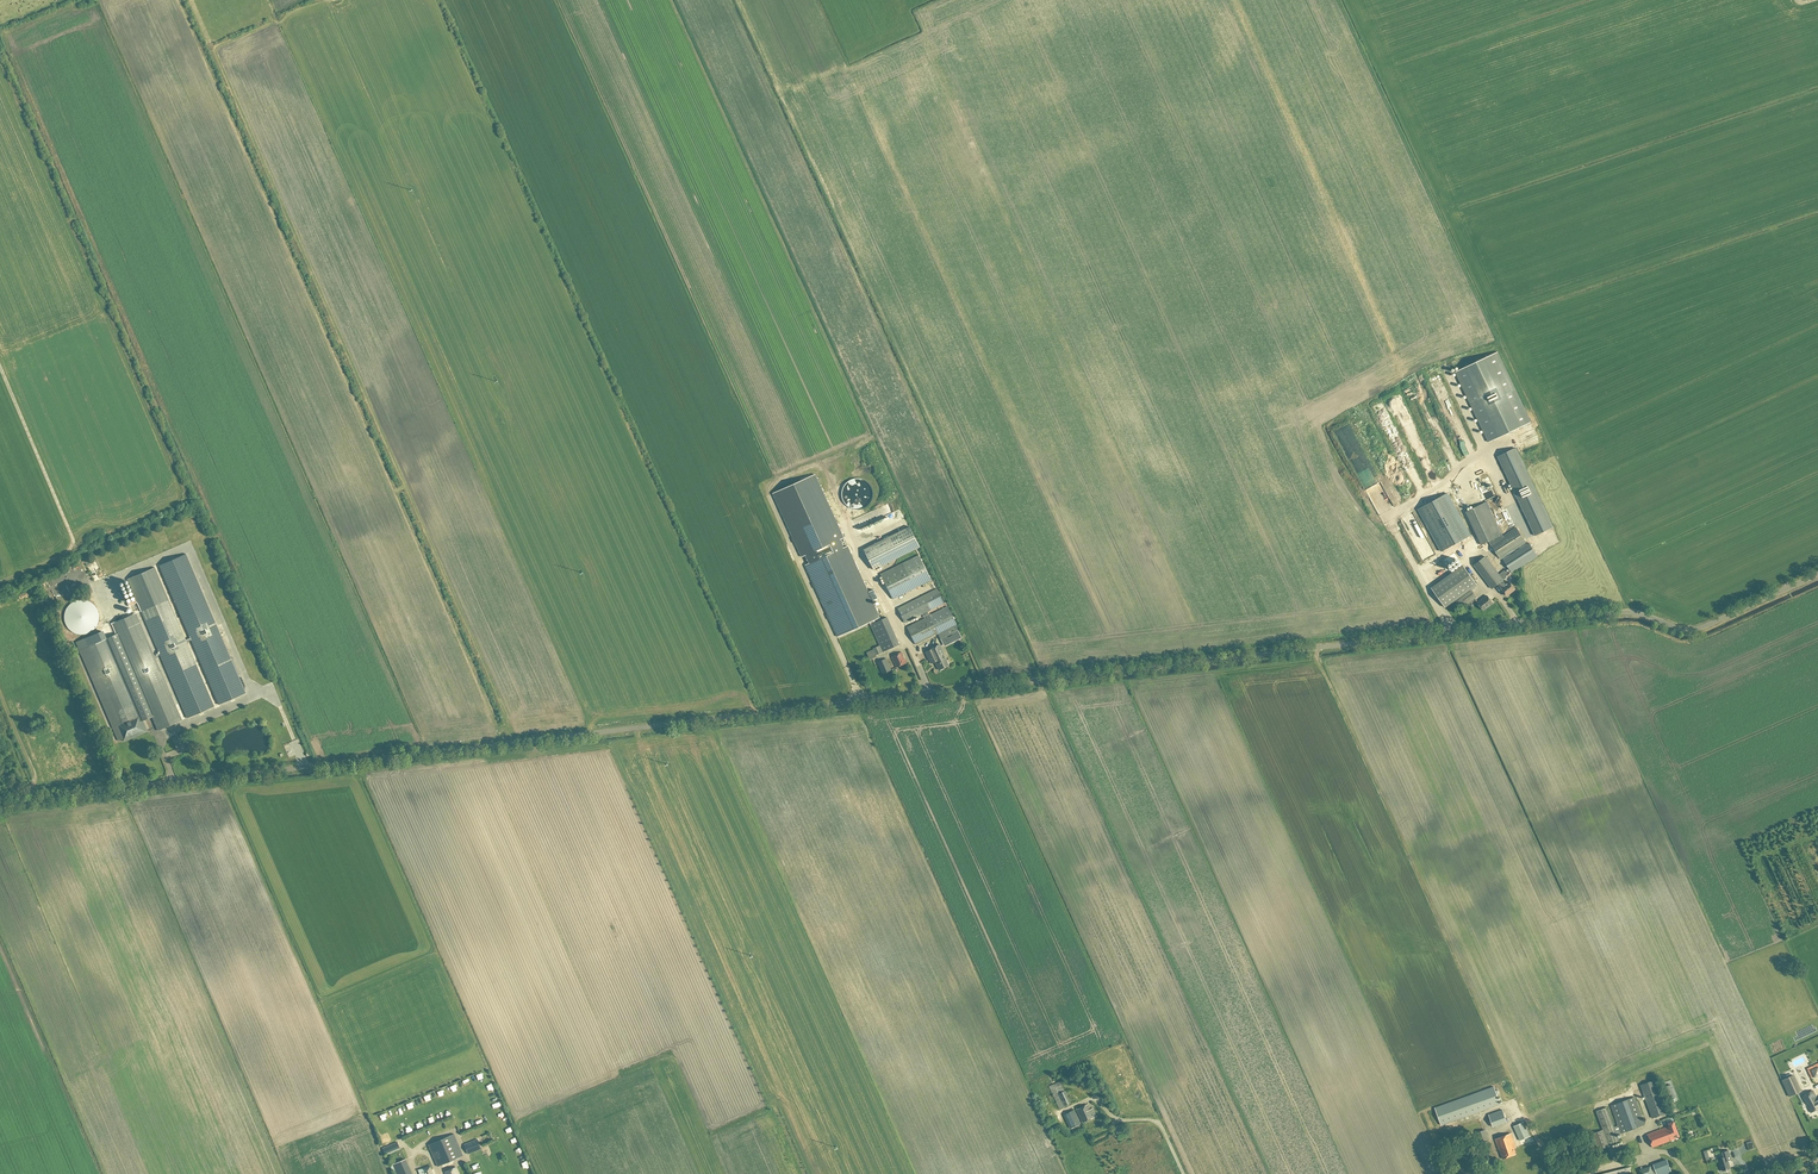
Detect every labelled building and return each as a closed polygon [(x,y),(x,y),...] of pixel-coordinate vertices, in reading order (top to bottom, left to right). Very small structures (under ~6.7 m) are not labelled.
[(1498,352),(1455,372),(1489,442),(1531,422),(1498,352)] [(1409,423),(1400,397),(1394,399),(1403,425),(1409,423)] [(1393,430),(1397,429),(1388,409),(1379,413),(1381,417),(1386,415),(1393,430)] [(1460,416),(1454,419),(1458,426),(1463,424),(1460,416)] [(1553,527),(1516,448),(1498,456),(1535,536),(1553,527)] [(815,474),(773,494),(801,557),(805,555),(809,564),(805,565),(837,637),(880,617),(848,546),(844,548),(840,540),(844,538),(815,474)] [(1487,501),(1499,495),(1496,489),(1490,492),(1486,484),(1480,487),(1487,501)] [(1470,535),(1447,493),(1418,510),(1441,552),(1470,535)] [(1481,542),(1503,533),(1493,509),(1491,509),(1488,503),(1484,505),(1476,508),(1478,515),(1475,517),(1476,520),(1473,521),(1481,542)] [(920,547),(910,526),(863,549),(874,570),(920,547)] [(1501,558),(1527,542),(1519,528),(1493,544),(1501,558)] [(1512,570),(1539,555),(1533,546),(1506,561),(1512,570)] [(1455,557),(1459,562),(1466,558),(1460,550),(1457,552),(1459,555),(1455,557)] [(214,706),(187,642),(191,640),(218,705),(246,693),(186,554),(159,565),(190,638),(186,640),(155,567),(127,579),(187,718),(214,706)] [(880,574),(893,599),(931,580),(919,555),(880,574)] [(1505,570),(1499,575),(1485,557),(1474,565),(1492,589),(1498,585),(1501,589),(1507,596),(1515,589),(1510,582),(1506,585),(1503,581),(1504,580),(1507,577),(1508,578),(1511,575),(1509,572),(1507,573),(1505,570)] [(1463,565),(1431,588),(1445,607),(1477,585),(1463,565)] [(916,645),(938,634),(942,642),(946,640),(955,635),(959,633),(955,625),(957,624),(948,607),(930,616),(927,612),(944,603),(937,589),(898,609),(905,623),(922,614),(925,618),(907,627),(916,645)] [(1456,602),(1460,609),(1476,597),(1471,591),(1456,602)] [(1478,603),(1484,611),(1493,603),(1487,596),(1478,603)] [(90,632),(93,631),(95,628),(97,625),(98,622),(99,618),(99,615),(98,611),(96,608),(94,605),(92,603),(89,601),(85,600),(82,600),(78,600),(75,601),(72,603),(69,605),(67,608),(65,611),(64,614),(64,618),(64,621),(66,625),(67,628),(70,630),(73,632),(76,634),(79,634),(83,634),(86,634),(90,632)] [(141,721),(152,717),(158,730),(182,720),(136,613),(112,623),(116,634),(79,650),(118,741),(122,739),(123,742),(146,732),(141,721)] [(957,640),(955,635),(946,640),(948,644),(957,640)] [(896,636),(879,644),(882,652),(899,645),(896,636)] [(879,645),(873,648),(876,655),(882,652),(879,645)] [(931,664),(936,661),(937,664),(936,664),(939,670),(949,666),(943,653),(943,652),(940,645),(929,649),(930,650),(926,652),(931,664)] [(877,656),(874,649),(868,652),(869,654),(868,655),(870,660),(877,656)] [(902,652),(892,657),(896,668),(906,663),(902,652)] [(886,658),(877,663),(882,674),(891,670),(886,658)] [(1817,1076),(1817,1063),(1807,1068),(1812,1079),(1817,1076)] [(478,1083),(484,1080),(481,1074),(475,1076),(478,1083)] [(1801,1092),(1793,1075),(1782,1080),(1789,1097),(1801,1092)] [(1667,1113),(1655,1080),(1641,1085),(1653,1118),(1667,1113)] [(1064,1091),(1060,1081),(1049,1086),(1060,1109),(1064,1107),(1064,1106),(1071,1103),(1065,1091),(1064,1091)] [(1435,1108),(1441,1125),(1500,1104),(1494,1087),(1435,1108)] [(1812,1091),(1802,1097),(1810,1112),(1817,1108),(1817,1098),(1817,1099),(1812,1091)] [(1634,1097),(1612,1105),(1622,1133),(1644,1125),(1634,1097)] [(1097,1116),(1093,1108),(1090,1110),(1088,1105),(1076,1110),(1082,1123),(1097,1116)] [(1619,1129),(1615,1130),(1607,1107),(1597,1111),(1603,1130),(1592,1134),(1598,1150),(1619,1142),(1617,1135),(1621,1134),(1619,1129)] [(1064,1115),(1070,1129),(1080,1124),(1074,1110),(1064,1115)] [(1502,1110),(1489,1115),(1493,1127),(1507,1122),(1502,1110)] [(384,1122),(389,1120),(386,1112),(381,1114),(384,1122)] [(1648,1134),(1652,1147),(1680,1137),(1674,1121),(1668,1124),(1669,1127),(1667,1127),(1648,1134)] [(1530,1136),(1523,1122),(1514,1126),(1520,1141),(1530,1136)] [(1495,1139),(1500,1153),(1501,1153),(1503,1158),(1516,1154),(1514,1148),(1516,1147),(1511,1133),(1495,1139)] [(428,1145),(437,1167),(463,1156),(454,1134),(428,1145)] [(518,1135),(512,1137),(515,1144),(521,1142),(518,1135)] [(468,1154),(481,1149),(478,1139),(464,1144),(468,1154)] [(397,1142),(383,1148),(386,1155),(400,1149),(397,1142)] [(1722,1152),(1724,1157),(1719,1159),(1722,1170),(1730,1168),(1727,1160),(1731,1159),(1729,1150),(1722,1152)] [(406,1159),(392,1165),(396,1173),(412,1173),(406,1159)] [(1653,1165),(1657,1173),(1666,1173),(1671,1172),(1667,1160),(1653,1165)] [(430,1166),(418,1170),(420,1173),(433,1173),(430,1166)]
